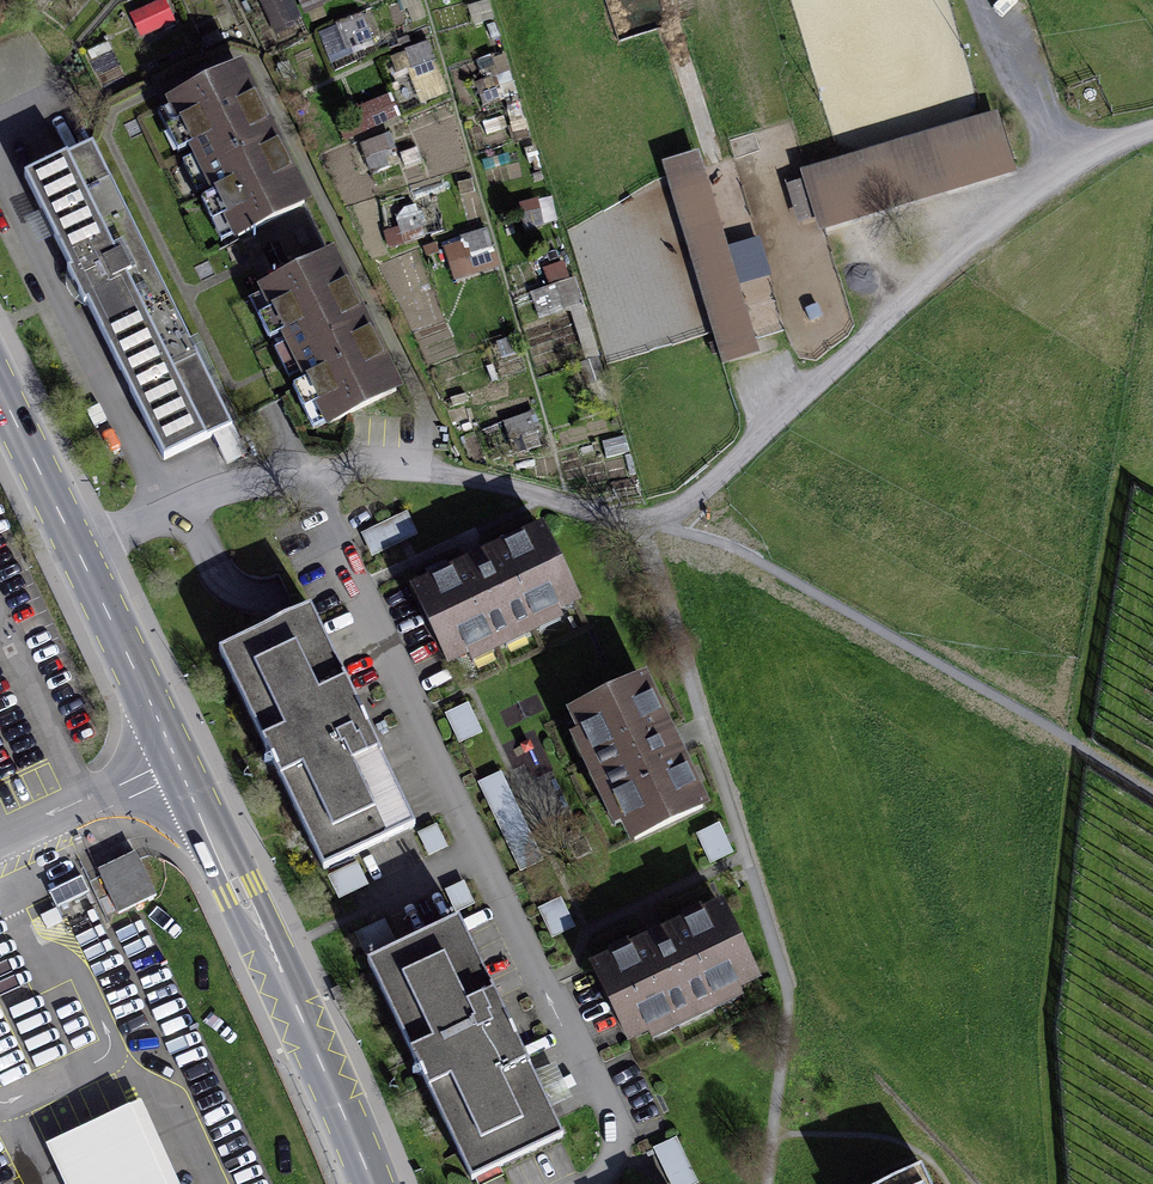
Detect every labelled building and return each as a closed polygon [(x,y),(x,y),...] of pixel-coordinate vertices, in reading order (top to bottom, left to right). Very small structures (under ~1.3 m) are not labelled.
[(177,21),(167,0),(158,0),(130,13),(142,38),(177,21)] [(303,17),(295,0),(262,0),(275,29),(303,17)] [(616,37),(669,28),(664,0),(610,0),(616,37)] [(172,114),(235,243),(304,209),(270,140),(241,80),(172,114)] [(335,115),(347,143),(402,121),(390,92),(335,115)] [(811,172),(825,223),(1011,171),(996,120),(811,172)] [(89,144),(24,175),(92,313),(165,461),(230,429),(89,144)] [(757,348),(697,157),(667,166),(727,357),(757,348)] [(444,244),(455,280),(497,267),(486,231),(444,244)] [(258,286),(323,424),(392,392),(357,317),(327,254),(258,286)] [(370,554),(418,536),(409,513),(361,531),(370,554)] [(541,537),(416,595),(454,678),(579,619),(541,537)] [(309,614),(216,658),(323,878),(416,834),(309,614)] [(641,685),(569,719),(632,853),(704,819),(641,685)] [(501,774),(484,780),(514,870),(536,863),(522,823),(518,824),(501,774)] [(721,822),(699,831),(713,861),(734,851),(721,822)] [(97,865),(119,910),(160,891),(138,845),(97,865)] [(83,871),(50,887),(59,904),(91,888),(83,871)] [(724,910),(588,973),(625,1054),(762,990),(724,910)] [(366,968),(471,1183),(478,1183),(565,1142),(458,923),(366,968)] [(142,1093),(50,1130),(71,1183),(179,1183),(142,1093)] [(657,1146),(671,1183),(696,1183),(678,1138),(657,1146)] [(921,1169),(889,1183),(929,1183),(921,1169)]
